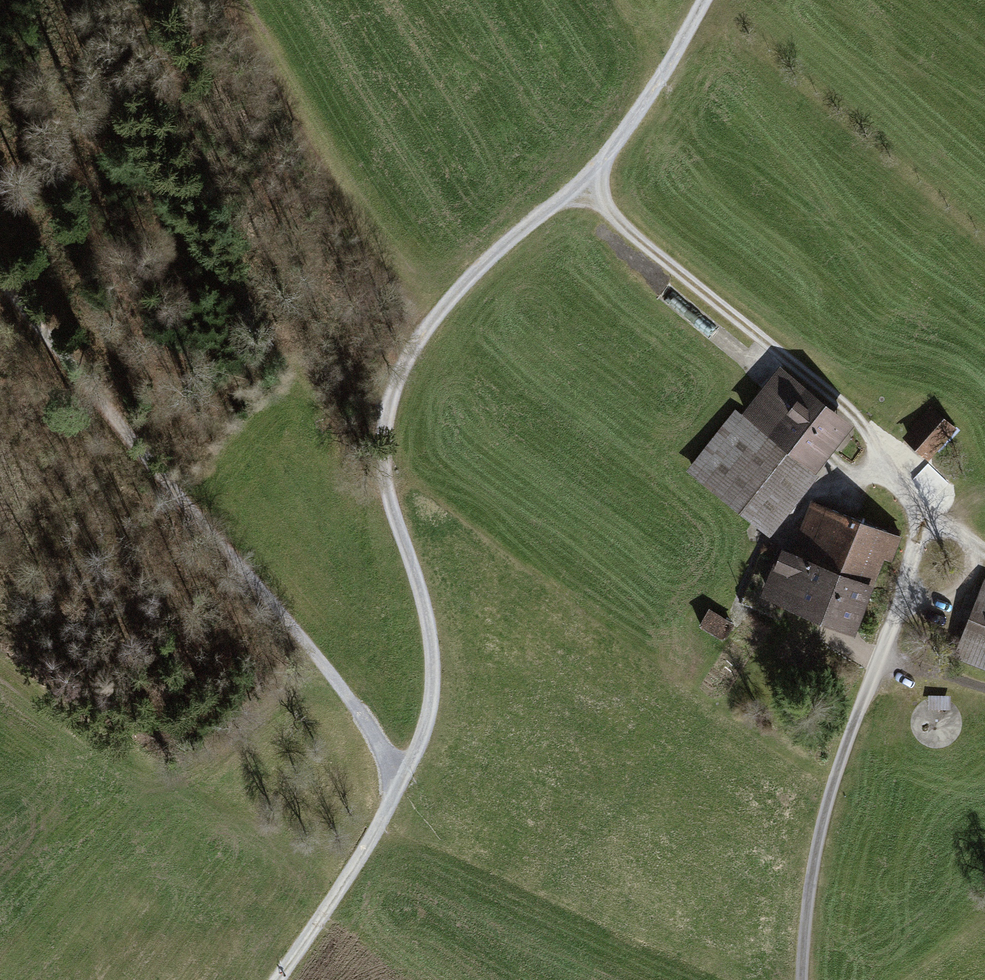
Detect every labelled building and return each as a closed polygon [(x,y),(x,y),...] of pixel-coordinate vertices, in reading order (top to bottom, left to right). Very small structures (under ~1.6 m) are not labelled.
[(776,364),(689,472),(765,533),(852,425),(776,364)] [(931,412),(903,439),(927,463),(955,436),(931,412)] [(932,464),(910,482),(927,504),(950,486),(932,464)] [(792,548),(875,581),(884,558),(890,560),(899,539),(810,503),(792,548)] [(875,581),(792,548),(780,543),(759,595),(854,633),(875,581)] [(984,580),(952,660),(984,673),(984,580)]
